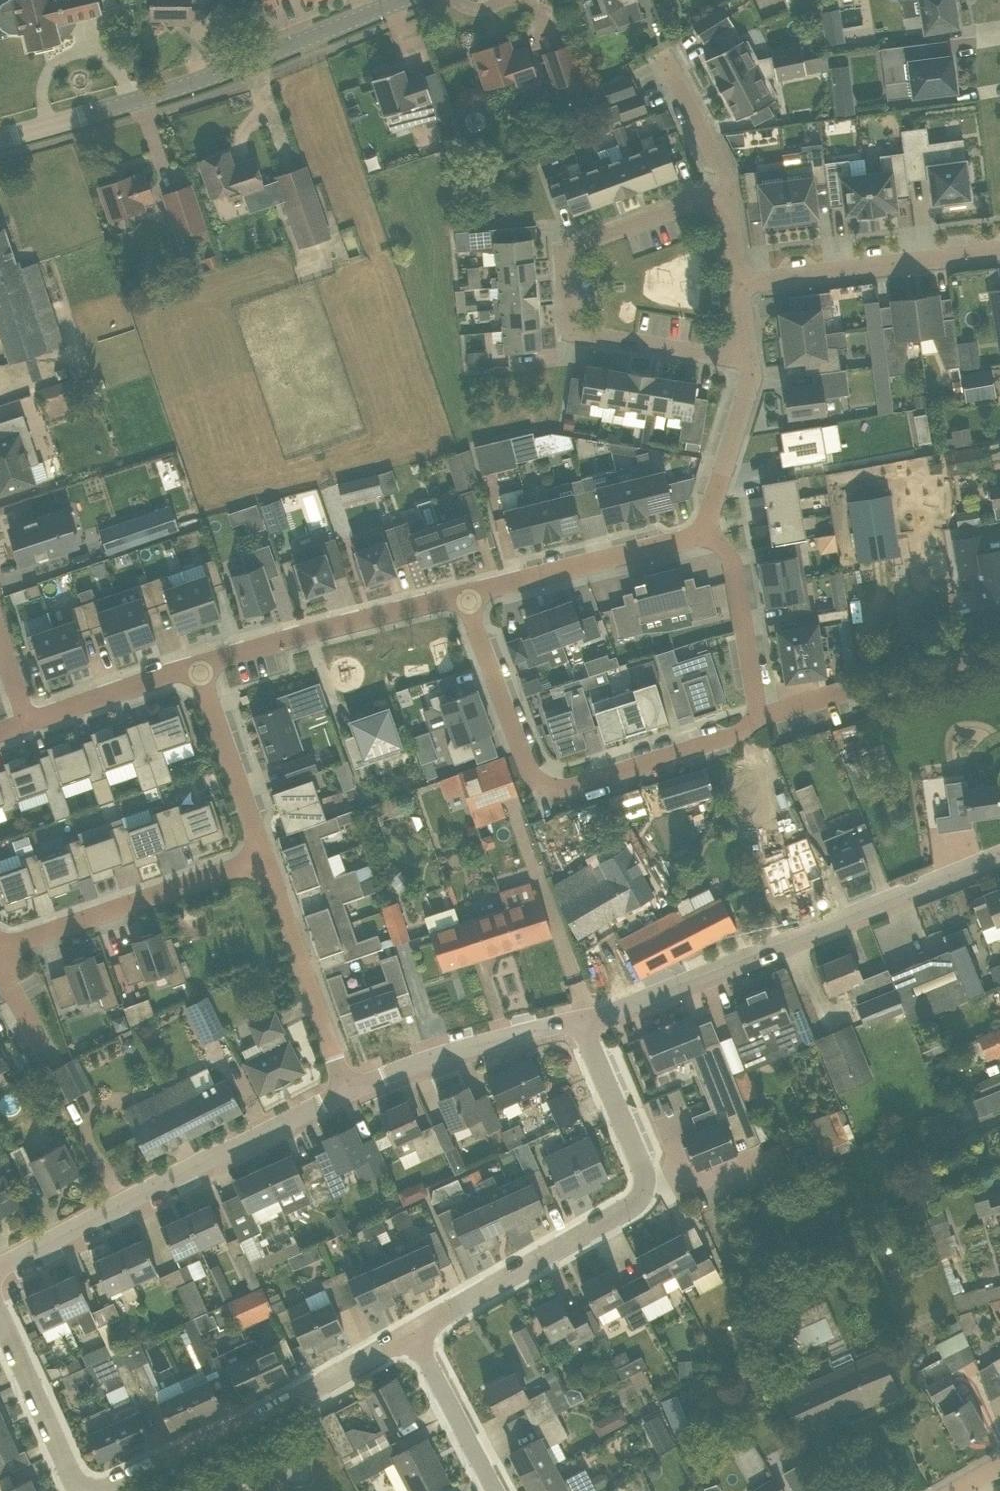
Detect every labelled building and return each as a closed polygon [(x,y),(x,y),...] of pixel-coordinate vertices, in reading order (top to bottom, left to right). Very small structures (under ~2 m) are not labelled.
[(4,4),(0,9),(0,23),(3,28),(10,32),(19,33),(24,32),(29,49),(61,41),(56,24),(101,13),(98,0),(10,0),(4,4)] [(151,18),(170,18),(169,23),(191,23),(191,0),(152,0),(151,18)] [(592,15),(607,10),(618,26),(643,18),(637,0),(587,0),(592,15)] [(925,33),(959,27),(955,0),(919,0),(925,33)] [(723,6),(693,24),(703,42),(734,24),(723,6)] [(845,42),(843,28),(824,31),(827,45),(845,42)] [(474,52),(486,88),(516,78),(519,88),(539,81),(527,47),(513,51),(509,40),(474,52)] [(763,68),(804,59),(801,46),(771,52),(772,56),(758,59),(748,40),(744,42),(743,40),(706,59),(706,60),(707,60),(709,64),(707,65),(714,77),(715,77),(718,81),(716,82),(721,90),(763,68)] [(881,48),(883,65),(894,64),(896,80),(911,78),(913,96),(957,91),(953,55),(929,58),(927,42),(881,48)] [(544,54),(556,88),(580,79),(569,45),(544,54)] [(807,73),(804,59),(763,68),(721,90),(725,98),(726,98),(737,119),(774,100),(773,98),(777,96),(767,76),(776,74),(777,79),(807,73)] [(848,66),(830,68),(836,119),(854,117),(848,66)] [(423,73),(407,78),(404,69),(373,79),(376,86),(385,115),(403,110),(409,128),(438,118),(432,100),(423,73)] [(609,103),(636,93),(630,76),(603,85),(609,103)] [(617,104),(623,119),(647,110),(642,95),(617,104)] [(901,131),(904,152),(908,179),(931,176),(934,202),(949,200),(949,205),(966,203),(966,198),(970,198),(967,180),(972,180),(970,165),(966,166),(965,162),(961,162),(961,158),(950,159),(947,142),(928,144),(925,128),(901,131)] [(460,143),(456,131),(442,136),(446,148),(460,143)] [(744,131),(729,132),(730,144),(745,143),(744,131)] [(656,146),(645,150),(657,183),(678,175),(663,135),(653,138),(656,146)] [(564,156),(561,147),(550,152),(553,160),(564,156)] [(636,190),(657,183),(645,150),(633,154),(630,147),(621,150),(624,157),(636,190)] [(264,186),(264,185),(254,159),(234,166),(229,151),(200,161),(213,196),(227,191),(229,198),(264,186)] [(867,174),(872,215),(884,213),(884,209),(897,207),(895,198),(910,196),(908,179),(904,152),(880,155),(882,172),(867,174)] [(636,192),(636,190),(624,157),(612,162),(609,154),(600,158),(615,198),(615,199),(636,192)] [(785,167),(792,225),(811,223),(810,218),(819,217),(814,185),(828,184),(825,162),(824,156),(810,158),(810,163),(785,167)] [(594,168),(583,172),(595,205),(615,198),(600,158),(592,161),(594,168)] [(872,215),(867,174),(852,176),(849,159),(825,162),(828,184),(831,206),(845,204),(847,213),(859,212),(860,216),(872,215)] [(172,185),(190,180),(186,164),(167,169),(172,185)] [(774,228),(792,225),(785,167),(744,172),(748,202),(761,201),(764,224),(774,223),(774,228)] [(595,205),(583,172),(571,177),(568,169),(546,177),(556,206),(569,201),(573,213),(595,205)] [(154,200),(146,174),(134,178),(133,175),(100,186),(111,219),(144,208),(143,204),(154,200)] [(206,229),(197,204),(191,186),(164,194),(179,238),(206,229)] [(331,236),(322,212),(314,189),(284,199),(300,246),(331,236)] [(518,239),(517,226),(469,230),(471,252),(497,250),(498,264),(533,261),(531,238),(518,239)] [(11,247),(5,228),(0,229),(0,330),(10,362),(64,344),(37,262),(21,267),(19,260),(16,262),(11,247)] [(500,286),(535,283),(533,261),(498,264),(499,276),(491,277),(492,287),(500,286)] [(467,287),(480,286),(479,264),(466,265),(467,287)] [(494,308),(537,304),(535,283),(500,286),(501,298),(493,299),(494,308)] [(780,313),(783,338),(824,333),(822,320),(834,316),(831,291),(804,294),(806,310),(780,313)] [(938,294),(915,297),(920,337),(931,335),(945,368),(960,366),(954,317),(941,319),(938,294)] [(909,338),(920,337),(915,297),(892,300),(895,325),(883,327),(889,375),(904,373),(909,338)] [(504,330),(539,326),(537,304),(494,308),(495,318),(503,317),(504,330)] [(868,329),(883,327),(881,311),(866,313),(868,329)] [(539,326),(504,330),(505,342),(497,343),(498,353),(541,349),(539,326)] [(885,345),(883,327),(868,329),(870,347),(885,345)] [(812,360),(814,373),(841,369),(838,348),(847,346),(845,330),(824,333),(783,338),(787,363),(812,360)] [(977,337),(958,340),(962,367),(981,364),(977,337)] [(604,404),(610,369),(587,366),(585,379),(572,377),(566,411),(590,415),(592,402),(604,404)] [(842,411),(840,396),(850,394),(847,368),(841,369),(814,373),(813,373),(814,385),(785,388),(789,418),(826,413),(842,411)] [(625,415),(626,408),(626,407),(631,373),(610,369),(604,404),(616,406),(615,414),(625,415)] [(996,395),(992,369),(962,374),(966,400),(996,395)] [(631,371),(631,373),(626,407),(626,408),(638,409),(637,417),(646,419),(653,376),(654,376),(654,375),(631,371)] [(657,412),(669,414),(675,380),(654,376),(653,376),(646,419),(655,420),(657,412)] [(697,383),(675,380),(669,414),(681,416),(680,424),(682,425),(679,440),(701,443),(708,398),(695,396),(697,383)] [(914,415),(916,428),(928,426),(926,413),(914,415)] [(23,415),(0,423),(0,494),(35,482),(30,465),(39,462),(23,415)] [(780,450),(783,468),(828,460),(822,424),(780,431),(784,450),(780,450)] [(972,427),(947,428),(948,443),(973,442),(972,427)] [(536,445),(534,437),(533,432),(511,438),(514,450),(536,445)] [(539,456),(574,448),(571,436),(551,433),(534,437),(536,445),(539,456)] [(475,446),(483,475),(518,466),(517,462),(514,450),(511,438),(475,446)] [(620,444),(610,442),(612,452),(618,453),(620,444)] [(948,476),(990,468),(986,445),(944,452),(948,476)] [(636,454),(639,464),(651,511),(674,505),(665,470),(654,473),(648,451),(636,454)] [(632,478),(619,481),(627,517),(628,519),(644,515),(643,513),(651,511),(639,464),(632,466),(632,478)] [(340,501),(397,489),(393,467),(335,480),(340,501)] [(627,517),(619,481),(617,470),(609,472),(609,484),(585,490),(591,515),(602,512),(605,522),(627,517)] [(797,477),(762,483),(765,499),(761,500),(760,496),(750,498),(751,506),(800,498),(797,477)] [(582,528),(580,518),(591,515),(585,490),(560,496),(554,485),(547,487),(550,499),(559,533),(582,528)] [(991,489),(996,518),(999,517),(999,487),(991,489)] [(477,545),(476,542),(475,538),(488,534),(474,489),(459,494),(462,504),(447,509),(451,520),(439,523),(451,560),(463,556),(462,551),(478,546),(477,545)] [(532,491),(525,493),(537,539),(544,537),(544,540),(560,536),(559,533),(550,499),(538,502),(532,491)] [(537,539),(525,493),(518,494),(518,507),(505,510),(513,545),(537,539)] [(890,494),(849,500),(859,561),(900,554),(890,494)] [(804,517),(800,498),(751,506),(752,515),(763,513),(762,509),(766,508),(769,523),(804,517)] [(266,519),(285,513),(280,499),(261,505),(266,519)] [(171,501),(100,526),(108,550),(179,526),(171,501)] [(265,528),(257,503),(244,507),(252,532),(265,528)] [(977,511),(956,512),(957,522),(978,521),(977,511)] [(64,550),(53,515),(10,529),(22,564),(64,550)] [(451,560),(439,523),(427,527),(424,517),(395,526),(406,561),(419,557),(422,565),(437,559),(439,564),(451,560)] [(807,538),(804,517),(769,523),(754,526),(756,534),(766,533),(766,528),(770,528),(772,544),(777,543),(800,539),(807,538)] [(396,573),(395,569),(394,565),(406,561),(395,526),(366,536),(369,547),(357,551),(359,559),(355,560),(360,577),(365,575),(368,583),(370,582),(371,587),(384,583),(382,578),(396,573)] [(991,551),(984,552),(981,534),(956,537),(961,571),(976,569),(981,604),(999,600),(999,549),(991,551)] [(322,590),(326,589),(334,586),(336,586),(333,578),(346,573),(335,539),(293,553),(299,571),(294,573),(300,589),(304,588),(307,595),(309,595),(311,599),(323,595),(322,590)] [(806,577),(800,539),(777,543),(780,558),(759,561),(763,584),(806,577)] [(269,545),(243,554),(249,571),(232,576),(246,615),(267,608),(266,605),(275,601),(266,577),(278,573),(269,545)] [(207,574),(186,581),(201,625),(219,619),(222,617),(211,586),(222,583),(224,588),(225,588),(215,558),(203,562),(207,574)] [(681,567),(655,573),(666,616),(690,610),(692,620),(718,614),(710,583),(696,586),(694,576),(684,579),(681,567)] [(666,616),(655,573),(630,580),(633,591),(623,594),(625,603),(612,607),(619,638),(644,632),(642,622),(666,616)] [(201,625),(186,581),(164,589),(160,577),(149,581),(159,612),(160,611),(158,605),(168,601),(179,632),(182,631),(201,625)] [(812,610),(806,577),(763,584),(767,606),(788,603),(789,614),(812,610)] [(158,612),(159,612),(149,581),(137,585),(141,597),(120,604),(135,648),(153,641),(156,640),(145,609),(156,605),(158,612)] [(29,599),(42,595),(38,583),(25,588),(29,599)] [(846,597),(832,600),(834,610),(848,608),(846,597)] [(556,601),(548,604),(562,642),(582,634),(584,640),(600,634),(593,614),(580,619),(573,600),(559,605),(557,599),(556,601)] [(135,648),(120,604),(98,612),(94,600),(82,604),(93,634),(94,634),(92,627),(102,624),(113,655),(116,654),(135,648)] [(92,635),(93,634),(82,604),(70,608),(75,620),(53,627),(68,670),(87,664),(90,663),(79,632),(90,628),(92,635)] [(562,642),(548,604),(540,607),(540,605),(538,606),(540,612),(526,617),(533,636),(522,640),(521,636),(506,642),(514,662),(526,658),(529,666),(549,658),(545,648),(562,642)] [(850,620),(848,608),(834,610),(818,613),(819,621),(841,617),(842,621),(850,620)] [(827,636),(818,632),(816,625),(779,631),(782,646),(780,646),(783,666),(785,666),(788,680),(817,675),(819,687),(827,685),(823,666),(831,660),(827,636)] [(68,670),(53,627),(27,636),(31,648),(36,646),(47,677),(50,676),(50,677),(68,670)] [(674,648),(656,653),(674,706),(689,701),(694,717),(718,709),(717,703),(726,700),(710,650),(697,655),(703,674),(684,680),(674,648)] [(617,656),(603,660),(606,670),(619,665),(620,665),(617,656)] [(656,666),(654,659),(643,662),(646,670),(656,666)] [(622,675),(619,665),(606,670),(605,670),(608,679),(622,675)] [(597,688),(593,674),(583,677),(588,691),(597,688)] [(452,685),(448,675),(433,681),(437,690),(452,685)] [(522,683),(526,695),(541,689),(537,678),(522,683)] [(668,721),(656,682),(634,688),(647,728),(668,721)] [(596,726),(583,685),(565,691),(570,709),(546,717),(553,739),(555,739),(561,755),(587,747),(582,730),(596,726)] [(310,712),(301,688),(276,697),(279,706),(253,715),(269,761),(303,749),(293,718),(310,712)] [(647,728),(634,688),(614,695),(626,734),(647,728)] [(444,712),(448,723),(484,710),(477,689),(447,700),(444,692),(431,697),(434,707),(444,712)] [(626,734),(614,695),(592,702),(605,741),(626,734)] [(151,718),(137,723),(150,761),(165,756),(163,750),(192,740),(179,702),(158,710),(161,719),(152,722),(151,718)] [(345,738),(356,767),(370,762),(367,754),(399,743),(387,710),(354,722),(358,733),(345,738)] [(492,731),(484,710),(448,723),(453,734),(448,745),(455,763),(475,756),(469,740),(492,731)] [(150,761),(137,723),(123,728),(124,732),(116,735),(113,725),(92,733),(94,738),(105,770),(133,760),(135,766),(150,761)] [(835,735),(857,731),(855,723),(834,726),(835,735)] [(105,770),(94,738),(80,743),(81,747),(73,750),(69,740),(48,748),(50,753),(61,785),(89,775),(100,805),(115,799),(105,770)] [(61,785),(50,753),(36,758),(38,762),(29,765),(26,755),(5,762),(7,768),(18,800),(46,790),(56,819),(72,814),(61,785)] [(288,781),(319,770),(313,753),(282,763),(288,781)] [(518,794),(505,756),(459,773),(465,791),(472,810),(518,794)] [(433,760),(422,763),(428,779),(438,775),(433,760)] [(353,775),(348,763),(336,767),(340,779),(353,775)] [(715,795),(706,767),(658,782),(667,810),(715,795)] [(7,768),(0,770),(0,806),(3,805),(5,811),(20,805),(18,800),(7,768)] [(465,791),(459,773),(439,779),(446,798),(465,791)] [(274,792),(281,812),(320,798),(313,778),(274,792)] [(953,806),(967,804),(969,818),(999,814),(999,796),(998,785),(951,791),(953,806)] [(616,793),(620,814),(642,809),(638,789),(616,793)] [(357,790),(348,793),(351,802),(360,799),(357,790)] [(327,819),(320,798),(281,812),(288,832),(299,828),(327,819)] [(181,803),(167,808),(179,846),(193,841),(192,837),(200,835),(203,844),(225,837),(212,799),(183,809),(181,803)] [(828,827),(819,807),(805,812),(813,833),(828,827)] [(179,846),(167,808),(151,814),(153,819),(125,829),(136,861),(138,867),(159,859),(155,850),(164,847),(165,851),(179,846)] [(356,819),(352,810),(337,815),(340,825),(356,819)] [(342,829),(337,815),(327,819),(299,828),(304,841),(282,848),(290,869),(328,856),(321,836),(342,829)] [(866,828),(865,828),(863,822),(845,829),(838,828),(837,833),(823,839),(828,853),(839,879),(869,868),(864,855),(876,850),(866,828)] [(136,861),(125,829),(123,823),(108,828),(110,834),(81,844),(92,876),(94,881),(115,874),(112,865),(120,862),(122,866),(136,861)] [(34,851),(29,837),(16,842),(20,856),(34,851)] [(92,876),(81,844),(80,838),(64,843),(66,849),(38,859),(49,891),(51,896),(72,889),(69,880),(77,877),(78,880),(92,876)] [(795,864),(768,875),(780,905),(798,897),(800,903),(818,896),(816,889),(828,884),(812,844),(790,853),(795,864)] [(565,907),(561,908),(578,937),(652,894),(626,848),(599,863),(596,858),(553,882),(565,907)] [(38,859),(36,853),(21,858),(23,864),(0,872),(0,891),(7,911),(29,904),(25,894),(34,892),(35,895),(49,891),(38,859)] [(335,875),(328,856),(290,869),(297,891),(318,883),(322,895),(360,882),(355,868),(335,875)] [(370,862),(356,866),(364,892),(378,888),(370,862)] [(507,908),(517,946),(552,935),(540,897),(536,898),(530,880),(499,890),(505,908),(507,908)] [(365,895),(360,882),(322,895),(326,906),(305,913),(313,935),(351,921),(344,902),(365,895)] [(999,922),(999,890),(999,889),(971,900),(978,919),(983,928),(988,941),(999,937),(999,922)] [(679,909),(621,939),(641,977),(737,928),(721,899),(699,911),(691,896),(676,904),(679,909)] [(393,945),(408,940),(409,940),(398,902),(382,907),(393,945)] [(443,970),(473,960),(460,922),(455,906),(426,916),(443,970)] [(507,908),(505,908),(460,922),(473,960),(517,946),(507,908)] [(358,941),(351,921),(313,935),(320,956),(341,949),(345,961),(383,948),(378,934),(358,941)] [(140,936),(141,939),(134,941),(136,949),(119,955),(129,984),(146,978),(168,971),(173,986),(187,981),(172,937),(164,939),(161,932),(154,934),(153,932),(140,936)] [(965,944),(891,974),(904,1007),(911,1021),(984,990),(965,944)] [(387,979),(368,986),(381,1024),(403,1017),(395,996),(409,991),(397,953),(380,959),(387,979)] [(904,1007),(891,974),(888,968),(862,979),(852,953),(818,966),(830,992),(853,983),(862,1004),(860,1004),(867,1023),(904,1007)] [(72,959),(73,962),(66,965),(68,972),(51,978),(61,1007),(78,1001),(79,1002),(100,994),(105,1009),(119,1004),(104,960),(96,963),(94,955),(87,957),(86,955),(72,959)] [(999,980),(999,963),(988,967),(994,982),(999,980)] [(381,1024),(368,986),(348,993),(341,972),(327,977),(340,1015),(352,1010),(360,1032),(381,1024)] [(817,1043),(815,1039),(795,988),(781,994),(778,988),(768,992),(766,987),(756,991),(782,1057),(817,1043)] [(725,1016),(745,1069),(746,1071),(782,1057),(756,991),(745,995),(747,1001),(737,1005),(739,1010),(725,1016)] [(187,1007),(205,1043),(226,1033),(208,997),(187,1007)] [(125,1006),(132,1024),(142,1019),(136,1002),(125,1006)] [(251,1024),(265,1052),(246,1062),(261,1092),(275,1085),(277,1088),(291,1081),(289,1078),(304,1071),(275,1012),(251,1024)] [(129,1027),(125,1014),(112,1018),(116,1031),(129,1027)] [(691,1055),(702,1081),(732,1069),(720,1039),(705,1045),(693,1015),(675,1023),(674,1020),(660,1025),(661,1028),(644,1035),(657,1069),(691,1055)] [(851,1024),(815,1039),(817,1043),(837,1093),(873,1078),(851,1024)] [(984,1053),(987,1060),(999,1055),(999,1028),(978,1036),(984,1053)] [(945,1035),(922,1045),(927,1058),(951,1048),(945,1035)] [(0,1047),(0,1088),(10,1084),(3,1070),(10,1066),(6,1060),(8,1058),(1,1046),(0,1047)] [(532,1057),(489,1077),(502,1104),(545,1086),(532,1057)] [(42,1074),(59,1105),(80,1094),(63,1063),(42,1074)] [(243,1110),(227,1078),(216,1083),(208,1067),(165,1089),(189,1137),(243,1110)] [(738,1085),(732,1069),(702,1081),(718,1122),(684,1136),(688,1146),(684,1147),(690,1160),(693,1159),(697,1169),(738,1153),(738,1151),(761,1142),(744,1101),(738,1085)] [(983,1094),(999,1087),(999,1073),(978,1082),(983,1094)] [(758,1095),(751,1079),(750,1079),(738,1085),(744,1101),(758,1095)] [(500,1125),(486,1095),(474,1100),(468,1087),(440,1099),(453,1128),(470,1121),(477,1135),(500,1125)] [(972,1100),(979,1116),(999,1107),(999,1088),(972,1100)] [(132,1126),(148,1158),(189,1137),(165,1089),(135,1104),(143,1120),(132,1126)] [(560,1126),(581,1116),(569,1089),(547,1099),(560,1126)] [(702,1098),(687,1104),(692,1117),(707,1111),(702,1098)] [(420,1130),(408,1101),(381,1113),(390,1132),(395,1142),(400,1155),(417,1148),(422,1159),(445,1149),(434,1124),(420,1130)] [(858,1146),(843,1108),(830,1113),(839,1134),(816,1144),(822,1160),(858,1146)] [(455,1145),(443,1120),(434,1124),(445,1149),(455,1145)] [(521,1136),(525,1134),(520,1123),(502,1131),(510,1149),(524,1143),(521,1136)] [(325,1138),(333,1157),(340,1172),(354,1166),(361,1182),(388,1169),(377,1144),(365,1150),(354,1125),(325,1138)] [(376,1139),(380,1149),(395,1142),(390,1132),(376,1139)] [(608,1175),(590,1136),(568,1146),(588,1190),(602,1184),(600,1179),(608,1175)] [(514,1147),(519,1157),(532,1151),(528,1141),(514,1147)] [(10,1151),(23,1175),(24,1177),(36,1171),(49,1194),(62,1187),(61,1185),(81,1174),(64,1142),(32,1159),(24,1144),(10,1151)] [(765,1147),(769,1162),(784,1157),(779,1142),(765,1147)] [(574,1196),(588,1190),(568,1146),(546,1155),(564,1195),(572,1192),(574,1196)] [(291,1154),(263,1166),(278,1199),(305,1187),(315,1208),(335,1198),(318,1160),(298,1169),(291,1154)] [(784,1162),(771,1167),(776,1179),(788,1174),(784,1162)] [(223,1203),(239,1238),(240,1242),(262,1232),(252,1211),(278,1199),(263,1166),(236,1179),(243,1194),(223,1203)] [(540,1168),(528,1173),(509,1181),(529,1228),(539,1223),(535,1214),(545,1209),(543,1204),(554,1199),(540,1168)] [(2,1219),(1,1216),(21,1206),(4,1174),(0,1176),(0,1220),(2,1219)] [(509,1181),(498,1186),(493,1175),(483,1179),(506,1227),(516,1223),(520,1232),(529,1228),(509,1181)] [(506,1227),(483,1179),(474,1184),(483,1204),(473,1209),(490,1245),(500,1241),(496,1232),(506,1227)] [(459,1180),(448,1185),(453,1196),(464,1191),(459,1180)] [(428,1194),(425,1188),(423,1182),(400,1193),(405,1204),(428,1194)] [(993,1215),(999,1213),(999,1193),(988,1197),(993,1215)] [(211,1203),(186,1214),(201,1247),(226,1235),(211,1203)] [(480,1250),(490,1245),(473,1209),(462,1214),(461,1210),(452,1207),(438,1213),(453,1247),(464,1242),(466,1245),(476,1241),(480,1250)] [(177,1259),(201,1247),(186,1214),(162,1225),(177,1259)] [(372,1224),(377,1234),(386,1230),(381,1220),(372,1224)] [(367,1239),(377,1234),(372,1224),(362,1229),(367,1239)] [(419,1246),(409,1251),(425,1288),(436,1284),(432,1274),(441,1270),(440,1267),(451,1262),(436,1229),(421,1236),(417,1241),(419,1246)] [(696,1284),(693,1279),(715,1267),(703,1243),(704,1245),(691,1252),(681,1233),(659,1244),(673,1272),(680,1285),(683,1291),(696,1284)] [(143,1238),(119,1249),(133,1281),(158,1269),(143,1238)] [(245,1252),(240,1242),(239,1238),(228,1243),(234,1257),(245,1252)] [(641,1276),(629,1282),(642,1305),(668,1292),(661,1278),(673,1272),(659,1244),(637,1256),(647,1275),(642,1277),(641,1276)] [(119,1249),(94,1261),(109,1293),(133,1281),(119,1249)] [(409,1251),(389,1260),(401,1288),(411,1284),(415,1293),(425,1288),(409,1251)] [(259,1285),(245,1252),(234,1257),(238,1264),(241,1263),(253,1288),(259,1285)] [(401,1288),(389,1260),(385,1252),(365,1261),(386,1306),(396,1301),(392,1292),(401,1288)] [(386,1306),(365,1261),(334,1275),(338,1285),(349,1281),(361,1306),(371,1302),(376,1311),(386,1306)] [(208,1311),(187,1264),(170,1272),(177,1287),(191,1319),(195,1317),(208,1311)] [(232,1295),(219,1264),(208,1269),(222,1299),(232,1295)] [(649,1321),(641,1306),(642,1305),(629,1282),(618,1288),(608,1269),(582,1282),(604,1324),(620,1315),(621,1316),(623,1315),(631,1330),(649,1321)] [(165,1292),(177,1287),(170,1272),(158,1277),(165,1292)] [(76,1273),(51,1285),(70,1327),(80,1323),(85,1333),(110,1322),(103,1307),(92,1312),(76,1273)] [(327,1291),(338,1285),(334,1275),(322,1280),(327,1291)] [(70,1327),(51,1285),(27,1296),(41,1328),(44,1334),(33,1338),(40,1353),(51,1348),(48,1341),(71,1331),(70,1327)] [(958,1311),(989,1301),(985,1285),(953,1295),(958,1311)] [(273,1315),(261,1287),(228,1302),(240,1329),(273,1315)] [(585,1315),(581,1307),(568,1314),(558,1295),(536,1307),(554,1339),(565,1333),(572,1347),(596,1334),(594,1330),(585,1315)] [(271,1304),(275,1314),(286,1309),(282,1299),(271,1304)] [(999,1307),(999,1299),(990,1302),(994,1310),(999,1307)] [(331,1300),(311,1310),(328,1346),(338,1341),(334,1332),(344,1328),(331,1300)] [(103,1307),(110,1322),(120,1317),(114,1302),(103,1307)] [(318,1351),(328,1346),(311,1310),(291,1319),(304,1346),(313,1342),(318,1351)] [(593,1311),(585,1315),(594,1330),(601,1326),(593,1311)] [(218,1369),(214,1360),(213,1356),(195,1317),(191,1319),(183,1323),(204,1369),(180,1379),(196,1416),(221,1405),(207,1374),(218,1369)] [(525,1322),(510,1331),(527,1359),(542,1350),(525,1322)] [(962,1330),(958,1323),(945,1329),(949,1337),(962,1330)] [(246,1341),(267,1388),(267,1384),(289,1375),(275,1344),(264,1349),(262,1345),(254,1338),(246,1341)] [(267,1389),(267,1388),(246,1341),(235,1347),(241,1359),(230,1364),(225,1355),(214,1360),(218,1369),(221,1375),(232,1370),(243,1395),(265,1385),(267,1389)] [(172,1427),(196,1416),(180,1379),(155,1390),(143,1364),(148,1361),(140,1342),(123,1350),(146,1401),(158,1396),(172,1427)] [(969,1344),(943,1357),(952,1372),(975,1359),(969,1344)] [(130,1397),(107,1407),(125,1448),(150,1437),(136,1406),(146,1401),(123,1350),(88,1365),(93,1377),(96,1383),(120,1373),(130,1397)] [(846,1413),(899,1393),(879,1352),(782,1396),(799,1431),(835,1414),(834,1412),(842,1409),(846,1413)] [(60,1366),(64,1376),(83,1367),(78,1355),(67,1365),(66,1363),(60,1366)] [(642,1356),(617,1369),(623,1380),(647,1367),(642,1356)] [(999,1372),(993,1362),(979,1369),(990,1399),(999,1394),(999,1371),(999,1372)] [(67,1388),(93,1377),(88,1365),(83,1367),(64,1376),(62,1376),(67,1388)] [(57,1379),(52,1368),(45,1370),(50,1382),(57,1379)] [(559,1382),(552,1369),(545,1373),(552,1386),(559,1382)] [(528,1398),(515,1372),(485,1387),(500,1415),(521,1403),(533,1425),(558,1413),(545,1389),(528,1398)] [(944,1415),(961,1444),(986,1429),(968,1401),(966,1402),(948,1374),(927,1386),(936,1401),(938,1400),(946,1413),(944,1415)] [(367,1393),(387,1433),(416,1417),(395,1378),(367,1393)] [(684,1421),(673,1395),(660,1401),(671,1427),(684,1421)] [(10,1429),(0,1407),(0,1433),(10,1429)] [(100,1459),(125,1448),(107,1407),(82,1418),(100,1459)] [(600,1436),(628,1420),(621,1407),(592,1422),(600,1436)] [(347,1468),(372,1455),(391,1445),(386,1433),(378,1437),(376,1432),(352,1427),(346,1431),(335,1410),(322,1417),(343,1456),(341,1457),(347,1468)] [(558,1413),(533,1425),(540,1437),(511,1452),(526,1480),(555,1464),(546,1447),(569,1434),(558,1413)] [(10,1429),(0,1433),(0,1472),(12,1467),(7,1458),(20,1452),(10,1429)] [(674,1444),(668,1433),(659,1438),(654,1446),(658,1453),(674,1444)] [(427,1438),(393,1457),(412,1490),(428,1490),(448,1479),(427,1438)] [(380,1470),(372,1455),(347,1468),(355,1483),(380,1470)] [(803,1463),(787,1472),(798,1490),(819,1490),(803,1463)] [(531,1490),(566,1490),(568,1490),(593,1490),(597,1488),(607,1484),(609,1479),(606,1474),(599,1473),(591,1478),(586,1467),(564,1479),(555,1464),(526,1480),(531,1490)] [(775,1476),(750,1490),(784,1490),(775,1476)] [(31,1477),(2,1490),(38,1490),(31,1477)]
